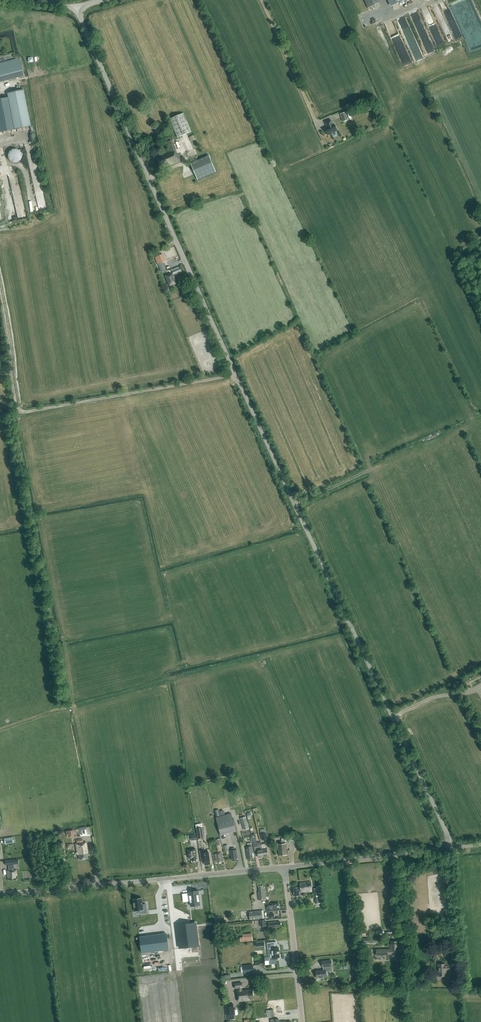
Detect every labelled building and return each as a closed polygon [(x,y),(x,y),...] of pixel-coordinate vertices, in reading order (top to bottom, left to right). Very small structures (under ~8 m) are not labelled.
[(380,3),(378,0),(365,0),(369,8),(380,3)] [(411,14),(425,54),(433,51),(419,11),(411,14)] [(444,32),(449,42),(454,39),(450,30),(444,32)] [(24,76),(19,58),(0,63),(0,82),(24,76)] [(14,129),(31,126),(25,98),(23,90),(7,94),(8,98),(0,100),(0,132),(14,129)] [(184,114),(170,119),(178,138),(192,132),(184,114)] [(325,130),(328,136),(338,132),(335,125),(333,126),(331,121),(325,123),(328,128),(325,130)] [(181,161),(178,153),(177,153),(176,149),(172,140),(166,143),(170,152),(156,157),(161,169),(181,161)] [(17,149),(15,149),(13,149),(11,150),(10,151),(9,153),(8,154),(8,156),(8,158),(9,160),(10,161),(12,163),(14,163),(15,163),(17,163),(19,162),(20,162),(21,160),(22,159),(22,157),(22,155),(22,153),(21,151),(19,150),(17,149)] [(216,172),(213,164),(194,172),(198,180),(216,172)] [(178,267),(171,270),(172,273),(165,276),(169,284),(171,285),(176,283),(173,276),(180,273),(180,272),(181,271),(180,268),(179,268),(178,267)] [(236,831),(232,813),(216,818),(221,835),(236,831)] [(249,829),(246,817),(241,819),(244,830),(249,829)] [(87,835),(86,827),(79,828),(80,837),(87,835)] [(205,838),(203,828),(197,829),(198,839),(205,838)] [(88,853),(86,843),(83,843),(82,843),(82,839),(75,840),(76,844),(75,844),(76,853),(75,853),(75,855),(77,854),(77,855),(79,855),(80,860),(88,858),(87,854),(88,853)] [(259,858),(264,857),(262,849),(261,845),(260,845),(260,842),(259,842),(259,843),(257,843),(257,841),(256,841),(255,839),(252,839),(254,848),(254,847),(258,847),(258,850),(257,850),(259,858)] [(197,859),(195,848),(187,850),(189,859),(192,858),(193,862),(196,861),(196,859),(197,859)] [(204,850),(200,851),(202,862),(204,862),(205,865),(210,864),(210,861),(209,852),(204,852),(204,850)] [(9,871),(7,871),(8,881),(17,880),(16,870),(14,870),(13,865),(8,866),(9,871)] [(308,891),(311,891),(311,886),(311,885),(310,882),(300,883),(300,887),(293,888),(294,896),(299,896),(299,892),(301,891),(301,892),(304,892),(304,891),(308,891)] [(198,891),(189,892),(190,895),(188,895),(188,899),(183,899),(183,902),(188,901),(188,900),(190,900),(191,906),(200,905),(198,891)] [(141,898),(132,899),(134,912),(139,911),(140,914),(146,913),(145,905),(142,905),(141,898)] [(278,903),(271,903),(267,904),(268,918),(274,917),(274,913),(270,913),(269,911),(279,910),(278,903)] [(262,919),(261,910),(249,912),(250,920),(262,919)] [(276,927),(280,927),(280,922),(276,922),(268,923),(265,923),(265,920),(260,920),(260,926),(265,926),(268,925),(269,928),(276,928),(276,927)] [(177,925),(180,948),(199,946),(196,923),(177,925)] [(167,933),(140,936),(142,952),(168,949),(167,933)] [(253,941),(252,933),(243,934),(243,937),(240,937),(241,942),(253,941)] [(279,951),(278,947),(276,948),(276,941),(275,941),(276,942),(267,943),(268,943),(269,948),(268,949),(269,961),(279,960),(279,958),(280,957),(279,954),(280,953),(279,951)] [(400,956),(399,951),(398,951),(398,941),(391,942),(391,947),(390,947),(390,950),(376,950),(377,955),(390,954),(390,956),(390,957),(400,957),(400,956)] [(326,977),(326,971),(332,971),(331,966),(332,966),(331,961),(322,962),(322,967),(323,967),(323,970),(316,971),(317,978),(326,977)] [(445,964),(437,965),(438,972),(438,976),(445,976),(445,972),(451,971),(451,965),(445,965),(445,964)] [(244,973),(254,972),(253,965),(244,966),(244,973)] [(241,999),(242,1001),(249,1000),(249,996),(253,995),(253,990),(248,990),(245,990),(243,991),(243,990),(242,990),(242,987),(242,983),(234,984),(235,988),(239,988),(239,991),(237,991),(238,998),(240,997),(241,999)] [(233,1004),(226,1005),(227,1015),(234,1015),(233,1004)]
